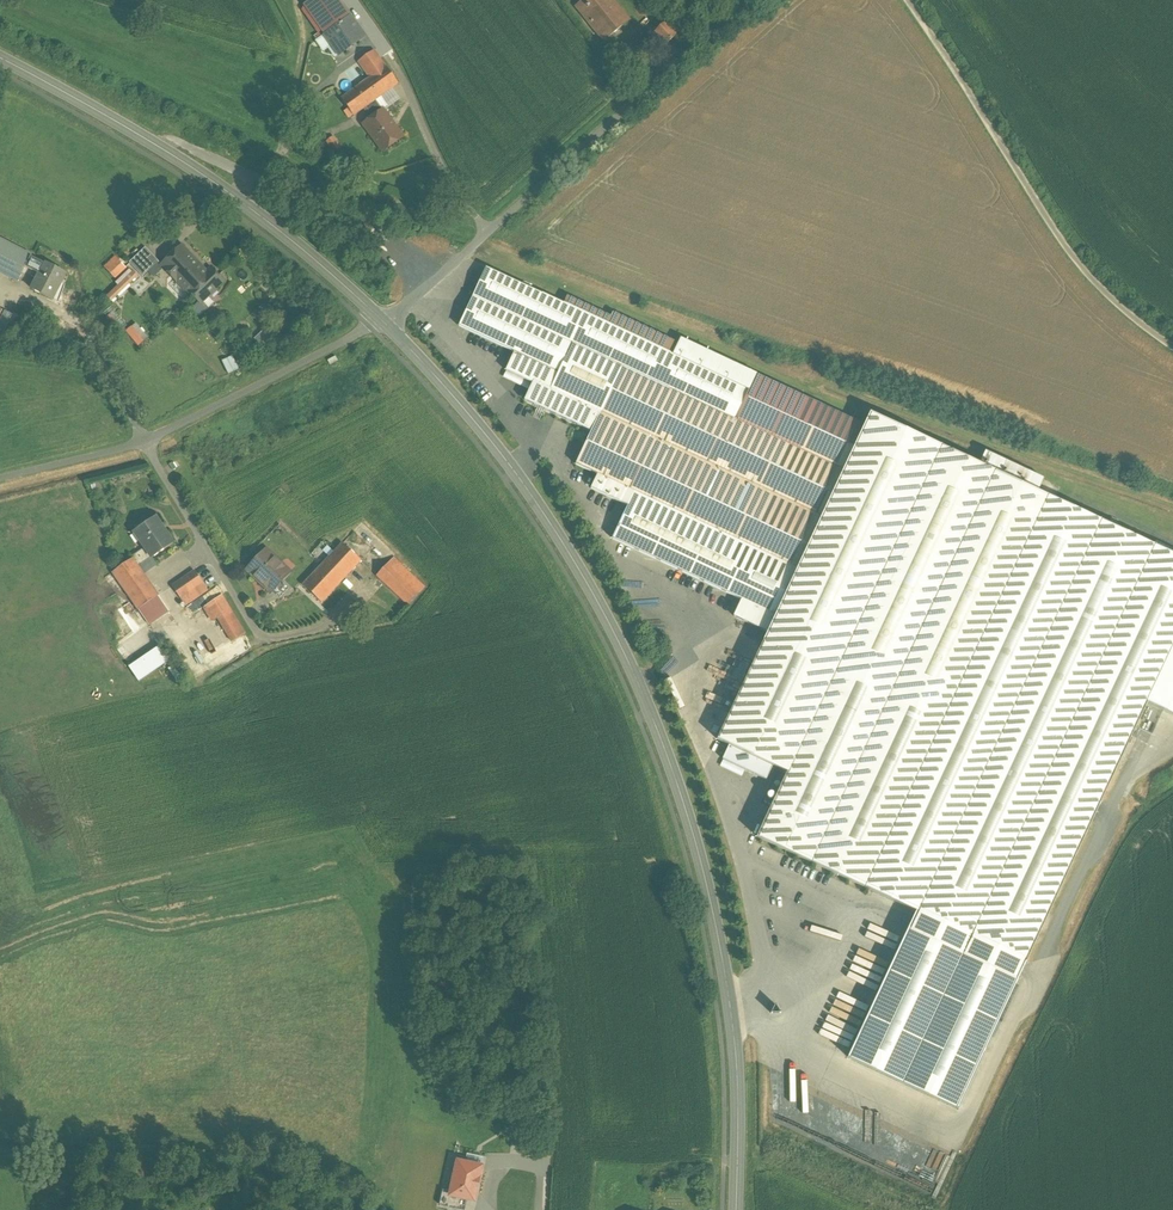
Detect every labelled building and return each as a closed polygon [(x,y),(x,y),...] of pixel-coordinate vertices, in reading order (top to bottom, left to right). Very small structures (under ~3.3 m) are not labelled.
[(300,7),(335,58),(362,40),(333,0),(312,0),(300,7)] [(571,8),(602,44),(619,29),(595,0),(580,0),(571,8)] [(370,55),(355,64),(366,81),(339,99),(352,120),(396,91),(370,55)] [(382,109),(357,127),(377,158),(403,139),(382,109)] [(14,284),(21,269),(33,275),(25,291),(50,303),(64,274),(39,262),(36,266),(24,260),(26,255),(0,242),(0,278),(14,284)] [(189,294),(191,293),(209,275),(207,272),(182,246),(162,266),(164,268),(189,294)] [(164,268),(162,266),(145,248),(129,263),(142,277),(148,271),(154,277),(164,268)] [(124,270),(112,258),(102,269),(113,280),(124,270)] [(209,275),(191,293),(201,303),(223,282),(211,269),(207,272),(209,275)] [(613,328),(481,270),(451,329),(510,354),(536,365),(605,396),(586,436),(572,466),(639,499),(616,548),(776,625),(865,431),(617,320),(613,328)] [(603,396),(511,356),(502,374),(527,386),(519,404),(585,434),(603,396)] [(1172,653),(1172,552),(872,416),(865,431),(776,625),(720,748),(792,781),(764,843),(911,910),(1026,961),(1032,964),(1172,653)] [(174,540),(157,513),(135,527),(146,544),(152,555),(174,540)] [(148,621),(172,607),(148,568),(157,563),(152,555),(146,544),(114,564),(148,621)] [(324,564),(342,581),(362,560),(343,544),(324,564)] [(289,573),(266,551),(248,570),(271,592),(289,573)] [(424,580),(393,552),(377,570),(408,598),(424,580)] [(209,586),(195,564),(174,578),(188,599),(209,586)] [(321,602),(342,581),(324,564),(303,586),(321,602)] [(246,628),(222,590),(204,601),(214,616),(219,612),(234,635),(246,628)] [(135,663),(144,679),(176,663),(168,646),(135,663)] [(1026,961),(911,910),(845,1058),(959,1109),(1026,961)] [(859,1142),(874,1140),(869,1108),(854,1110),(859,1142)] [(875,1119),(883,1150),(891,1148),(883,1116),(875,1119)] [(468,1200),(488,1202),(493,1162),(465,1159),(460,1196),(454,1195),(453,1205),(467,1206),(468,1200)]
